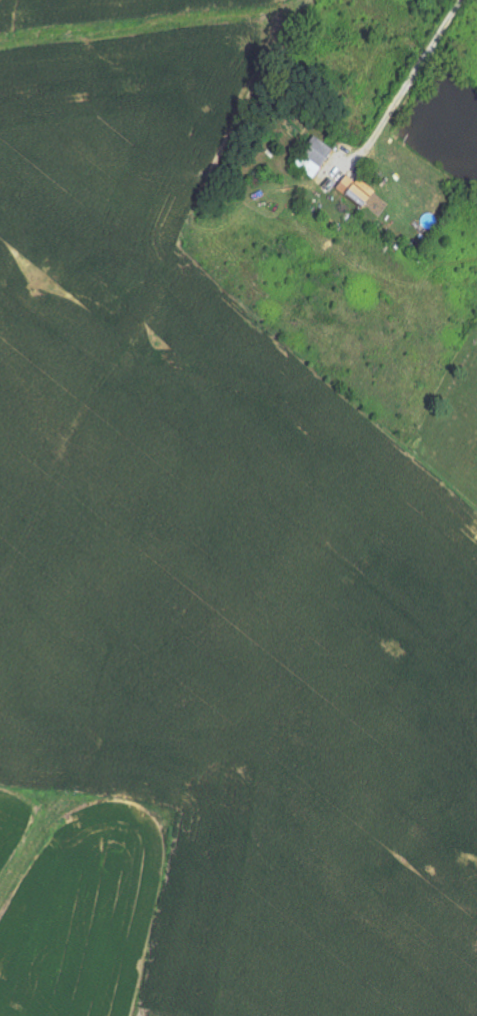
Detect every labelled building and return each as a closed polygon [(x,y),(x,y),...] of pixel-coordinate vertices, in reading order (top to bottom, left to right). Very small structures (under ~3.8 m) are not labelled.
[(318,178),(338,150),(319,136),(299,165),(318,178)] [(345,189),(367,209),(376,199),(354,179),(345,189)]
